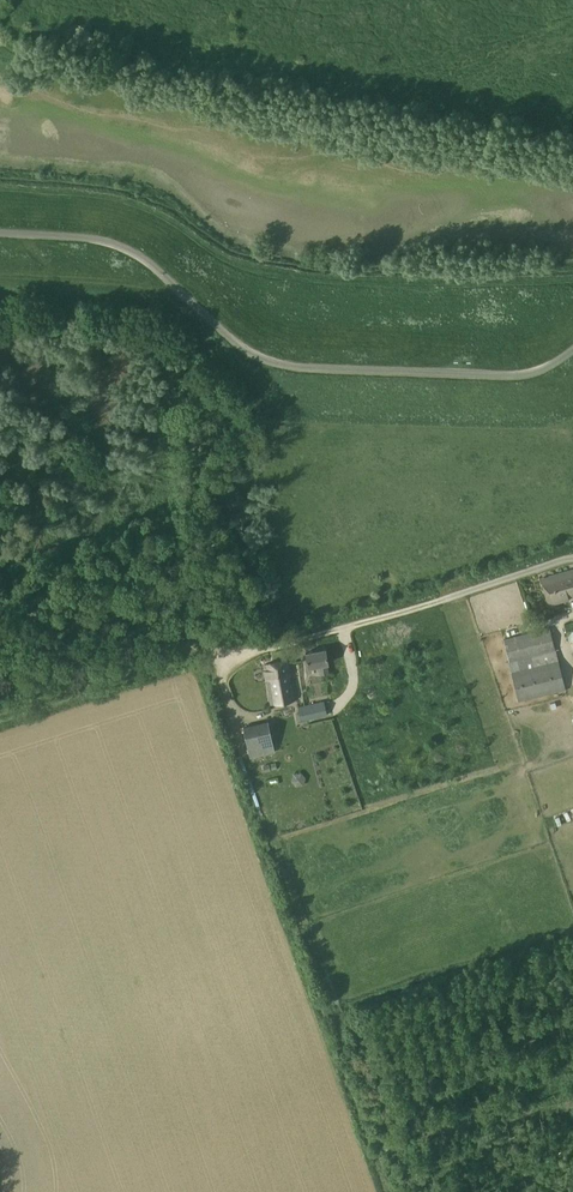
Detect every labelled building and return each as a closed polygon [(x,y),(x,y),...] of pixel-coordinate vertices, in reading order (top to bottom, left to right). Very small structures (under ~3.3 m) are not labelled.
[(540,578),(548,606),(569,600),(568,597),(572,596),(572,569),(540,578)] [(564,624),(569,642),(572,641),(572,622),(564,624)] [(550,627),(503,639),(512,672),(511,672),(518,701),(566,689),(550,627)] [(305,652),(308,667),(318,665),(320,675),(329,673),(327,664),(329,663),(326,648),(305,652)] [(291,658),(265,663),(270,704),(297,699),(293,674),(294,673),(291,658)] [(325,700),(305,705),(298,707),(301,721),(328,715),(325,700)] [(267,721),(242,726),(248,756),(273,751),(267,721)] [(304,773),(293,772),(292,783),(303,785),(304,773)]
